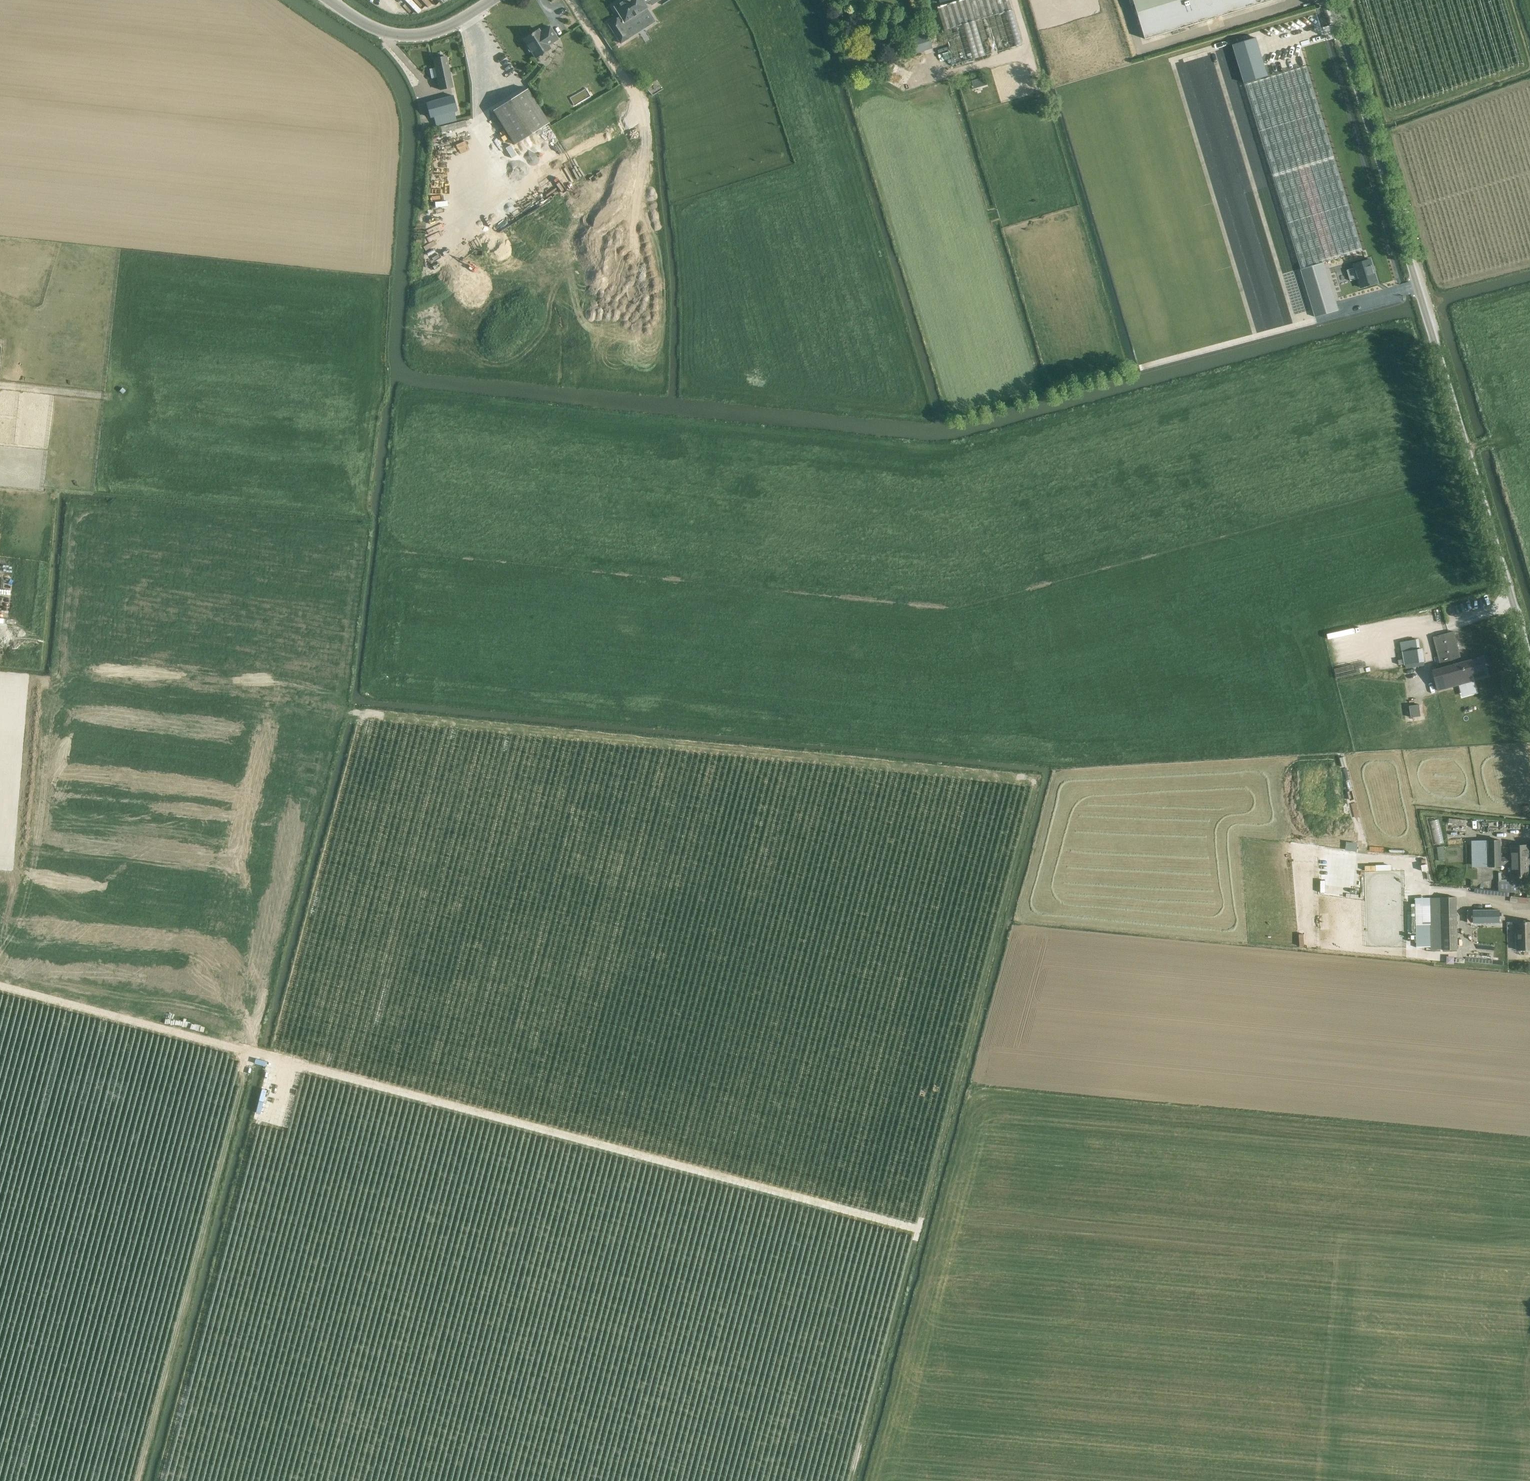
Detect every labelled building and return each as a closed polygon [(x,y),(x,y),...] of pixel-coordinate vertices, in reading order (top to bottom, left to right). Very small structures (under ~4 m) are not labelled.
[(659,0),(625,0),(614,7),(621,17),(617,20),(616,19),(608,24),(621,44),(629,39),(624,29),(650,13),(648,9),(649,8),(646,4),(649,2),(652,6),(660,1),(659,0)] [(937,7),(955,64),(1022,44),(1009,0),(961,0),(937,7)] [(1145,39),(1272,0),(1134,0),(1145,39)] [(558,39),(550,26),(540,32),(538,29),(523,39),(527,45),(526,47),(529,52),(532,52),(535,58),(551,48),(549,45),(558,39)] [(927,31),(906,38),(911,56),(933,49),(927,31)] [(1255,38),(1233,45),(1244,83),(1267,76),(1255,38)] [(433,59),(438,81),(440,90),(452,87),(446,56),(433,59)] [(1245,85),(1301,269),(1300,269),(1315,317),(1339,310),(1324,262),(1363,250),(1307,66),(1245,85)] [(527,89),(493,110),(514,145),(549,123),(527,89)] [(458,110),(453,94),(425,102),(429,118),(433,117),(436,126),(457,121),(454,111),(458,110)] [(1371,259),(1354,264),(1361,288),(1378,282),(1371,259)] [(1462,662),(1454,631),(1433,636),(1441,668),(1432,670),(1438,690),(1474,680),(1472,672),(1486,668),(1483,656),(1462,662)] [(1423,649),(1420,649),(1418,637),(1400,640),(1404,664),(1425,661),(1423,649)] [(1419,704),(1409,706),(1411,717),(1420,716),(1419,704)] [(1441,818),(1432,819),(1434,844),(1443,844),(1441,818)] [(1511,864),(1511,876),(1529,876),(1528,862),(1529,861),(1529,859),(1529,844),(1510,845),(1510,856),(1501,857),(1501,839),(1471,840),(1472,867),(1501,866),(1501,864),(1511,864)] [(1443,845),(1436,846),(1437,860),(1444,859),(1443,845)] [(1518,893),(1518,881),(1498,882),(1498,890),(1510,891),(1512,891),(1512,893),(1518,893)] [(1456,896),(1429,897),(1415,898),(1416,947),(1429,947),(1429,923),(1430,923),(1430,949),(1458,949),(1456,896)] [(1499,910),(1473,910),(1473,923),(1499,922),(1499,910)] [(1516,922),(1517,950),(1529,949),(1529,921),(1516,922)] [(255,1063),(269,1066),(270,1060),(256,1058),(255,1063)]
